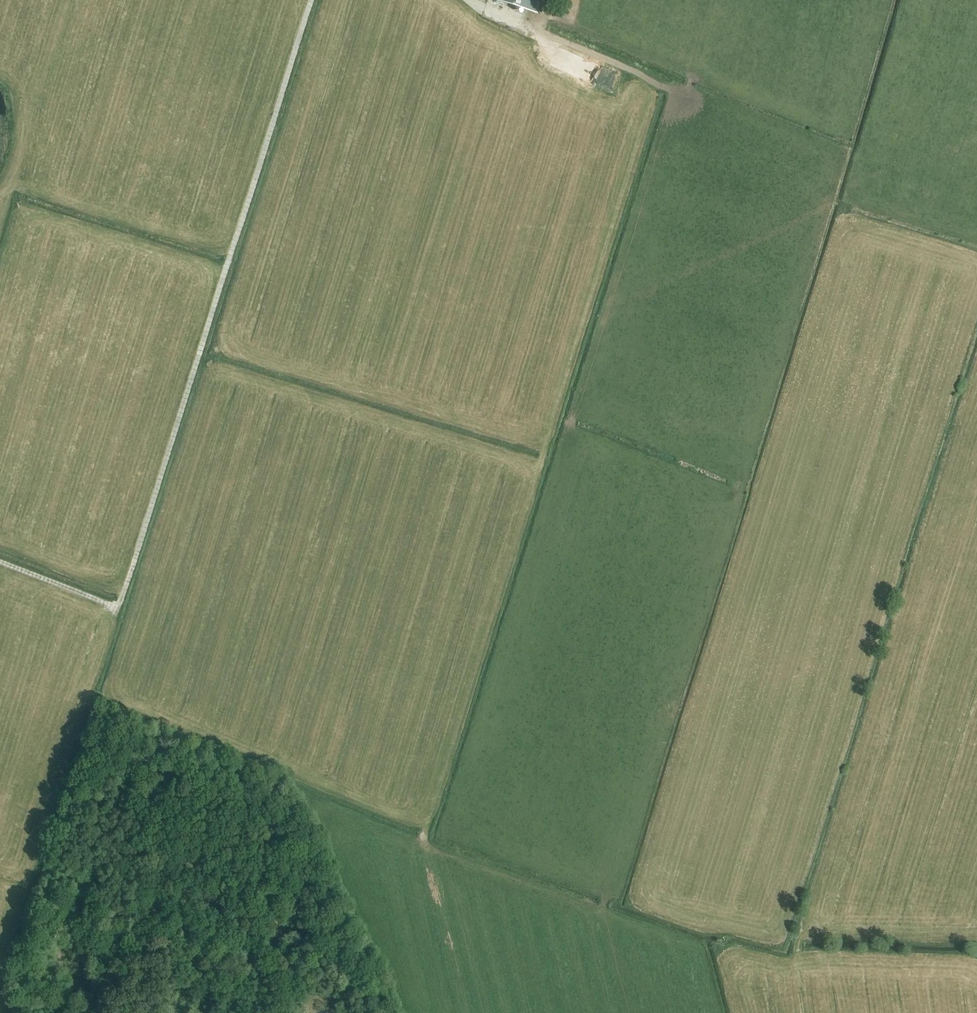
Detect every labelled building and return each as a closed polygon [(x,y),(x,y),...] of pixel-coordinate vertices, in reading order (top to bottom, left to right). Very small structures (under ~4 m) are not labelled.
[(541,0),(492,0),(537,14),(541,0)] [(593,85),(611,84),(610,68),(593,69),(593,85)]
